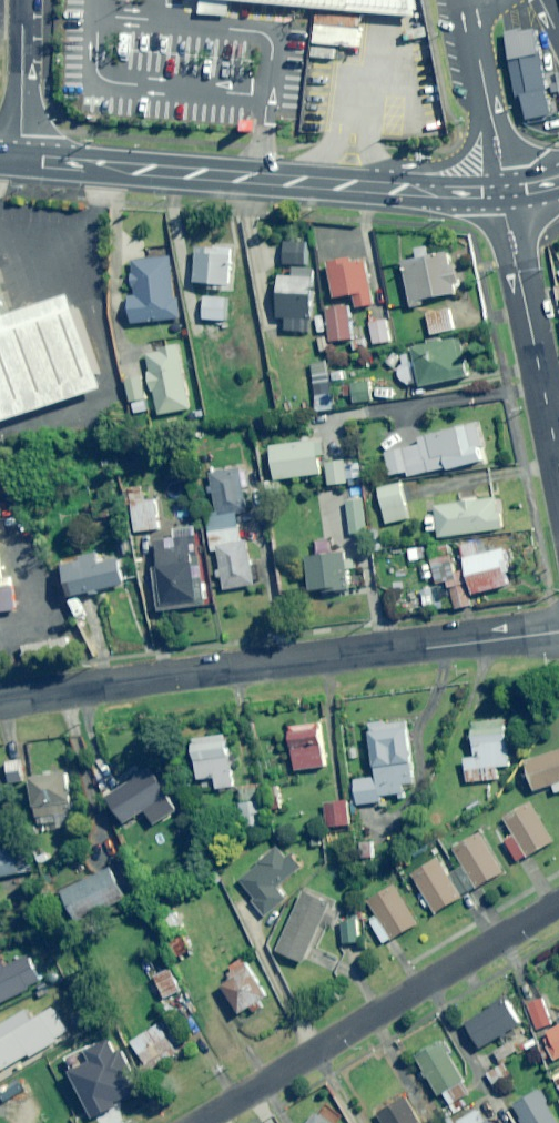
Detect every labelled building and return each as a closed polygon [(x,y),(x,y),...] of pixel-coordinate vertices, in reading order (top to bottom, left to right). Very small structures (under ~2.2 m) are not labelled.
[(175,5),(332,12),(333,0),(175,0),(175,5)] [(336,27),(312,26),(310,54),(335,55),(336,27)] [(542,56),(538,30),(508,35),(512,61),(517,97),(523,96),(526,120),(551,116),(542,56)] [(307,267),(308,243),(284,242),(283,268),(281,268),(279,319),(287,320),(287,332),(312,332),(314,267),(307,267)] [(430,256),(428,247),(417,249),(418,260),(403,262),(411,307),(422,306),(421,300),(460,293),(453,252),(430,256)] [(230,284),(230,248),(197,248),(196,283),(209,284),(209,290),(220,290),(220,284),(230,284)] [(177,318),(168,256),(129,262),(135,297),(129,297),(133,325),(177,318)] [(374,296),(370,259),(330,263),(334,298),(354,295),(355,308),(381,305),(380,296),(374,296)] [(87,387),(52,293),(0,312),(0,419),(87,387)] [(237,299),(204,298),(203,320),(211,320),(211,330),(228,331),(228,316),(236,316),(237,299)] [(352,340),(348,305),(327,307),(330,342),(352,340)] [(453,330),(449,310),(427,315),(431,334),(453,330)] [(386,319),(371,322),(374,345),(390,342),(386,319)] [(397,367),(402,387),(419,383),(420,388),(469,377),(460,338),(412,348),(415,363),(397,367)] [(365,340),(352,341),(353,352),(367,350),(365,340)] [(187,410),(177,345),(162,348),(162,352),(146,355),(155,415),(187,410)] [(147,411),(140,378),(125,381),(133,414),(147,411)] [(372,402),(370,382),(343,385),(345,405),(372,402)] [(338,396),(317,397),(317,412),(338,411),(338,396)] [(483,464),(476,426),(420,437),(422,445),(386,452),(391,475),(407,471),(408,476),(448,468),(448,471),(483,464)] [(321,474),(317,441),(271,447),(276,480),(321,474)] [(342,461),(326,461),(327,484),(343,484),(342,461)] [(217,546),(241,542),(237,514),(248,513),(242,468),(212,472),(217,512),(206,514),(212,551),(217,551),(217,546)] [(408,520),(401,484),(379,488),(386,524),(408,520)] [(460,499),(460,503),(435,506),(438,537),(502,531),(499,499),(474,502),(473,498),(460,499)] [(159,529),(156,500),(132,503),(135,532),(159,529)] [(366,533),(362,500),(347,502),(351,535),(366,533)] [(208,605),(202,563),(195,505),(179,507),(181,521),(174,522),(177,540),(157,543),(160,567),(155,568),(160,611),(208,605)] [(330,540),(316,541),(318,557),(308,558),(311,592),(348,589),(345,554),(331,555),(330,540)] [(217,546),(217,551),(223,590),(255,586),(251,556),(248,556),(246,542),(241,542),(217,546)] [(425,565),(423,548),(409,549),(410,566),(425,565)] [(510,572),(504,549),(464,559),(473,595),(509,586),(506,573),(510,572)] [(101,564),(98,554),(62,563),(71,598),(121,585),(115,560),(101,564)] [(456,573),(451,555),(431,561),(437,585),(448,582),(455,610),(469,606),(460,572),(456,573)] [(375,779),(355,781),(358,805),(417,799),(409,721),(369,725),(375,779)] [(508,767),(507,722),(474,723),(475,758),(465,759),(465,782),(496,781),(496,767),(508,767)] [(328,767),(322,724),(289,729),(296,772),(328,767)] [(233,788),(228,739),(195,743),(199,780),(215,778),(216,790),(233,788)] [(525,763),(535,792),(554,785),(556,793),(558,792),(558,751),(525,763)] [(32,779),(27,759),(4,764),(9,785),(32,779)] [(172,802),(154,771),(110,796),(125,823),(151,809),(153,813),(172,802)] [(73,826),(62,774),(27,781),(37,827),(57,823),(58,829),(73,826)] [(262,828),(262,786),(240,786),(240,828),(262,828)] [(350,825),(347,802),(324,805),(327,828),(350,825)] [(554,841),(530,802),(503,819),(514,836),(505,841),(519,863),(554,841)] [(449,876),(461,897),(503,873),(480,834),(454,849),(464,867),(449,876)] [(13,849),(0,851),(0,878),(17,875),(13,849)] [(288,859),(279,849),(240,881),(254,898),(251,901),(263,916),(284,899),(275,888),(301,867),(292,856),(288,859)] [(461,897),(449,876),(439,859),(412,874),(434,913),(461,897)] [(126,896),(111,868),(64,893),(78,921),(126,896)] [(417,924),(394,886),(368,902),(378,918),(371,923),(384,945),(417,924)] [(332,905),(306,892),(276,951),(302,964),(332,905)] [(361,943),(359,921),(342,922),(344,944),(361,943)] [(193,952),(184,934),(170,941),(179,959),(193,952)] [(256,982),(248,968),(222,984),(241,1015),(262,1002),(252,985),(256,982)] [(182,991),(171,969),(155,977),(165,999),(182,991)] [(553,1024),(542,999),(528,1005),(538,1030),(553,1024)] [(521,1025),(505,1000),(466,1024),(481,1049),(521,1025)] [(181,1052),(162,1023),(133,1042),(148,1065),(155,1060),(159,1066),(181,1052)] [(549,1033),(552,1038),(546,1042),(556,1061),(558,1059),(558,1027),(549,1033)] [(465,1081),(444,1043),(417,1058),(438,1096),(465,1081)] [(510,1075),(503,1064),(486,1074),(493,1086),(510,1075)] [(542,1091),(513,1106),(522,1122),(558,1122),(542,1091)] [(478,1111),(457,1122),(458,1122),(484,1122),(478,1111)] [(319,1112),(309,1122),(331,1122),(319,1112)]
